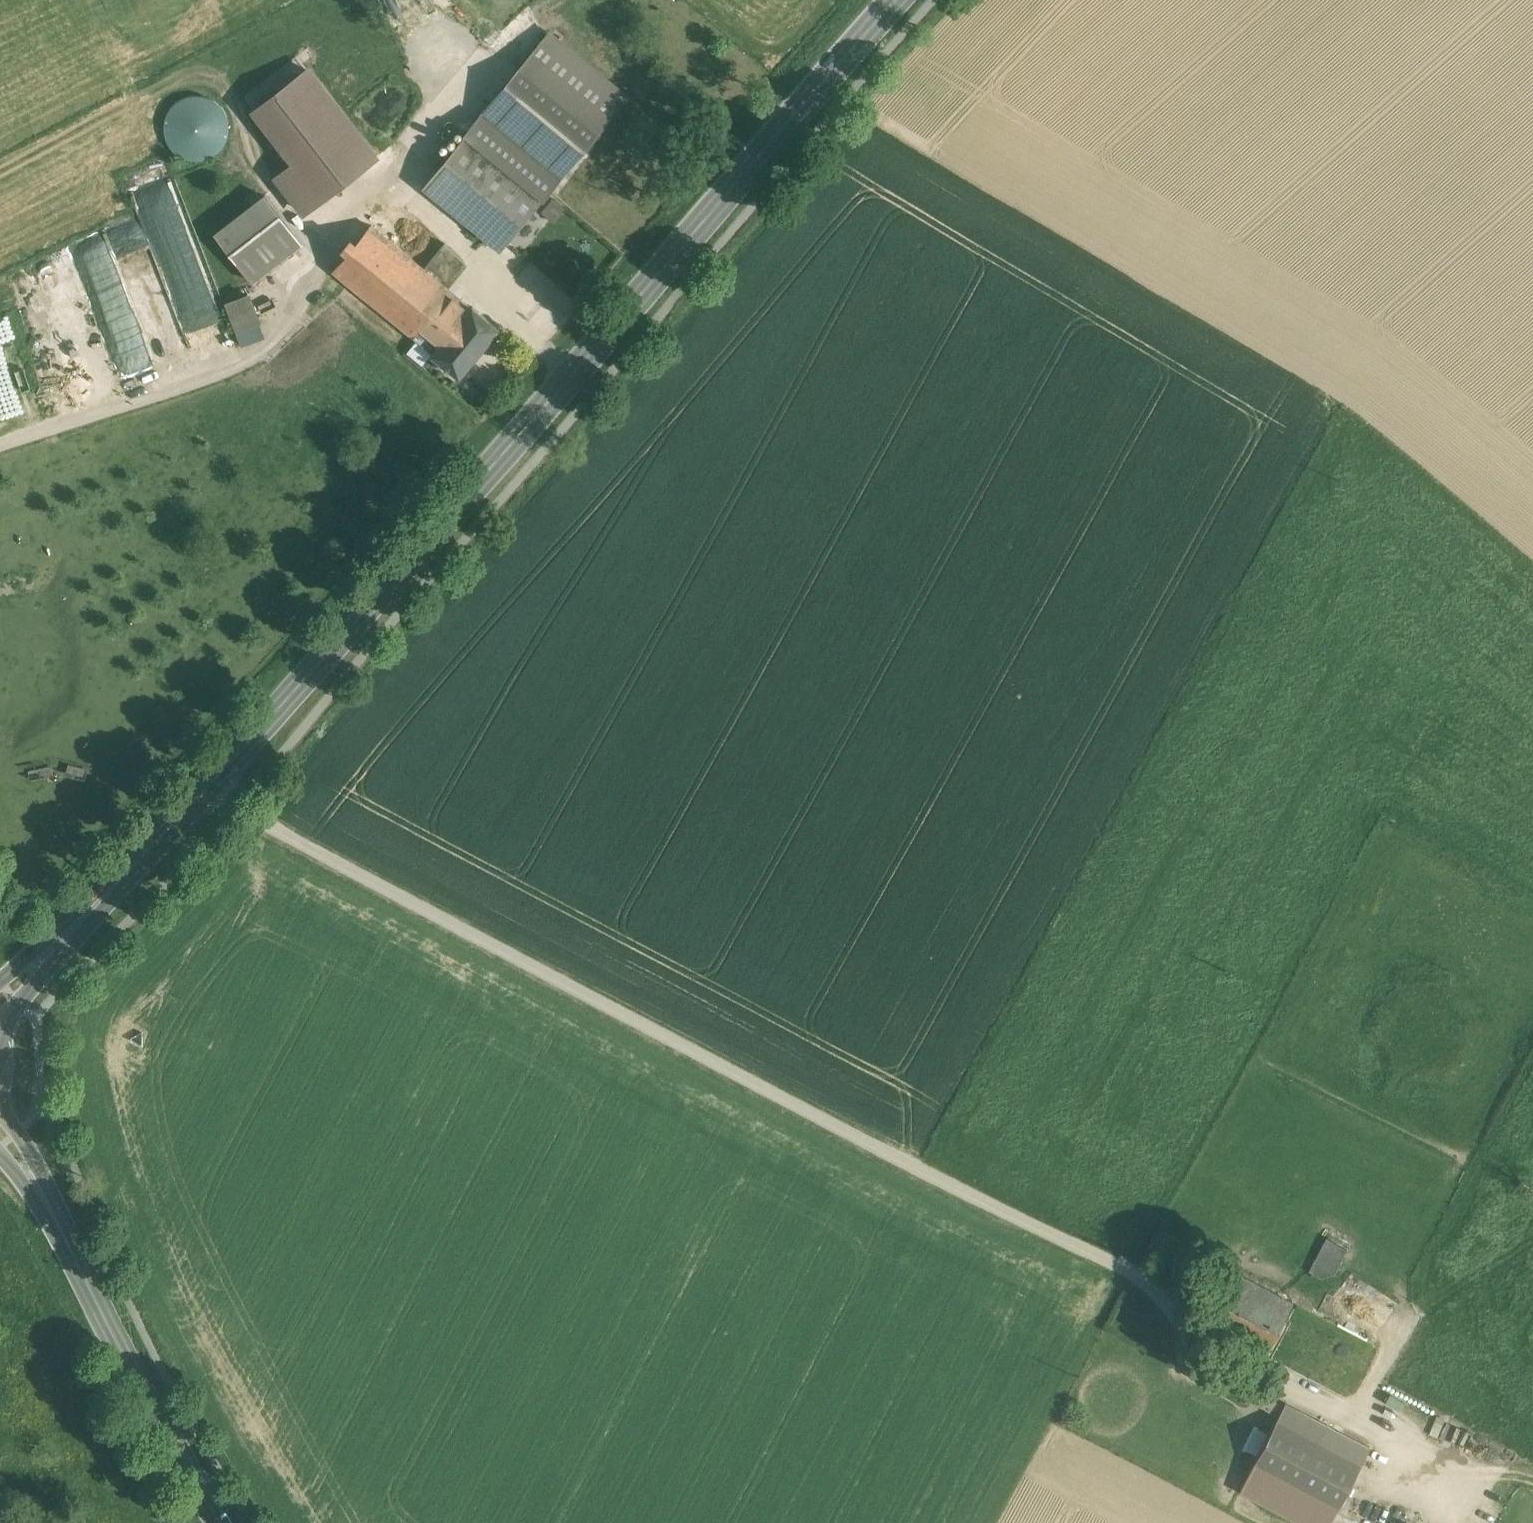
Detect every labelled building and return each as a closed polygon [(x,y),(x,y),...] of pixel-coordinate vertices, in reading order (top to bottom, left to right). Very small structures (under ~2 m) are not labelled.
[(519,68),(597,133),(627,97),(549,33),(519,68)] [(597,133),(519,68),(468,131),(546,195),(597,133)] [(376,157),(308,69),(255,110),(295,162),(323,198),(376,157)] [(168,152),(225,156),(229,100),(173,95),(168,152)] [(546,195),(468,131),(423,186),(501,250),(546,195)] [(323,198),(295,162),(278,176),(305,211),(323,198)] [(265,195),(216,233),(253,281),(302,244),(265,195)] [(553,199),(542,211),(554,220),(564,208),(553,199)] [(450,289),(371,225),(333,270),(412,335),(450,289)] [(184,340),(159,254),(124,264),(151,359),(172,353),(169,344),(184,340)] [(472,307),(450,289),(412,335),(433,353),(432,354),(459,376),(500,328),(473,306),(472,307)] [(255,291),(226,302),(239,337),(268,326),(255,291)] [(1326,1236),(1308,1271),(1320,1277),(1335,1272),(1348,1248),(1326,1236)] [(1293,1300),(1236,1270),(1207,1324),(1263,1354),(1263,1353),(1264,1354),(1292,1300),(1292,1301),(1293,1300)] [(1370,1446),(1286,1401),(1254,1462),(1339,1506),(1370,1446)] [(1254,1462),(1240,1490),(1303,1522),(1330,1522),(1339,1506),(1254,1462)]
